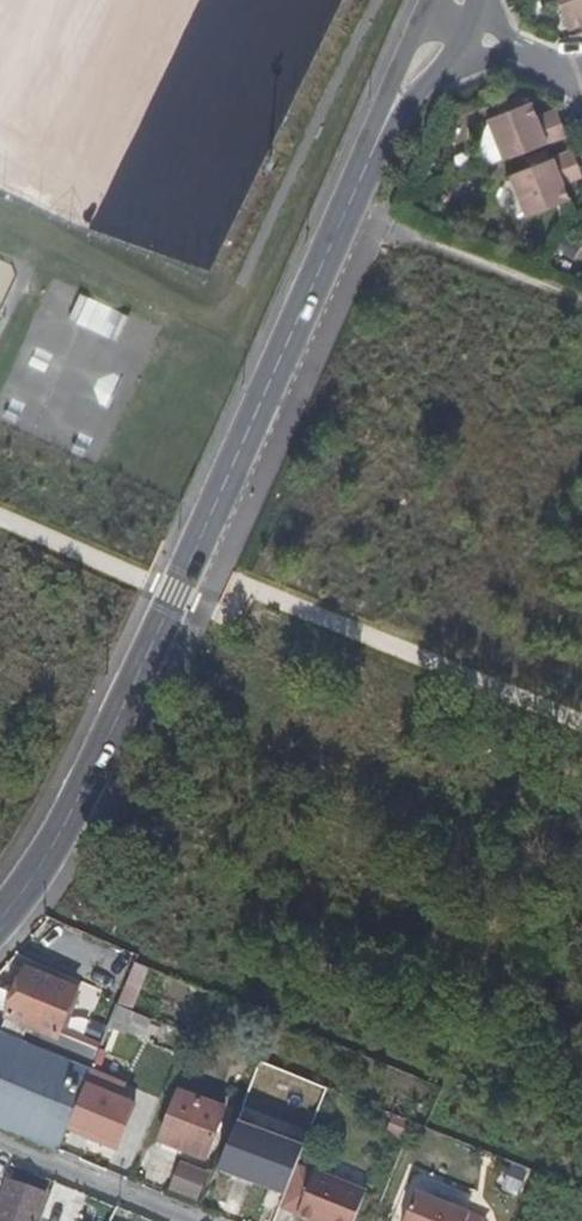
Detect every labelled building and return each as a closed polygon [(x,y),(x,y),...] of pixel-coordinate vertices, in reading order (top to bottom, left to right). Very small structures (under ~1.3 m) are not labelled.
[(573,22),(581,18),(581,0),(564,0),(573,22)] [(493,113),(509,153),(570,130),(563,112),(544,119),(540,111),(535,97),(493,113)] [(544,119),(563,112),(559,104),(540,111),(544,119)] [(480,145),(486,162),(509,153),(493,113),(480,145)] [(563,170),(581,163),(576,145),(515,168),(530,209),(572,193),(566,176),(563,170)] [(581,163),(563,170),(566,176),(581,170),(581,164),(581,163)] [(74,295),(67,323),(117,337),(124,309),(74,295)] [(135,960),(110,1024),(146,1039),(154,1019),(133,1010),(150,966),(135,960)] [(57,1155),(65,1132),(89,1075),(96,1055),(54,1042),(76,987),(26,969),(2,1027),(0,1027),(0,1132),(57,1155)] [(97,1078),(89,1075),(65,1132),(115,1153),(136,1102),(94,1085),(97,1078)] [(228,1106),(178,1086),(156,1141),(206,1161),(228,1106)] [(238,1120),(218,1170),(288,1197),(307,1147),(238,1120)] [(210,1169),(179,1158),(168,1188),(198,1200),(210,1169)] [(521,1195),(530,1169),(511,1163),(503,1189),(521,1195)] [(309,1175),(293,1220),(295,1220),(350,1220),(361,1194),(309,1175)] [(46,1192),(9,1179),(0,1203),(0,1220),(35,1220),(46,1192)] [(402,1220),(479,1220),(479,1219),(412,1194),(402,1220)]
